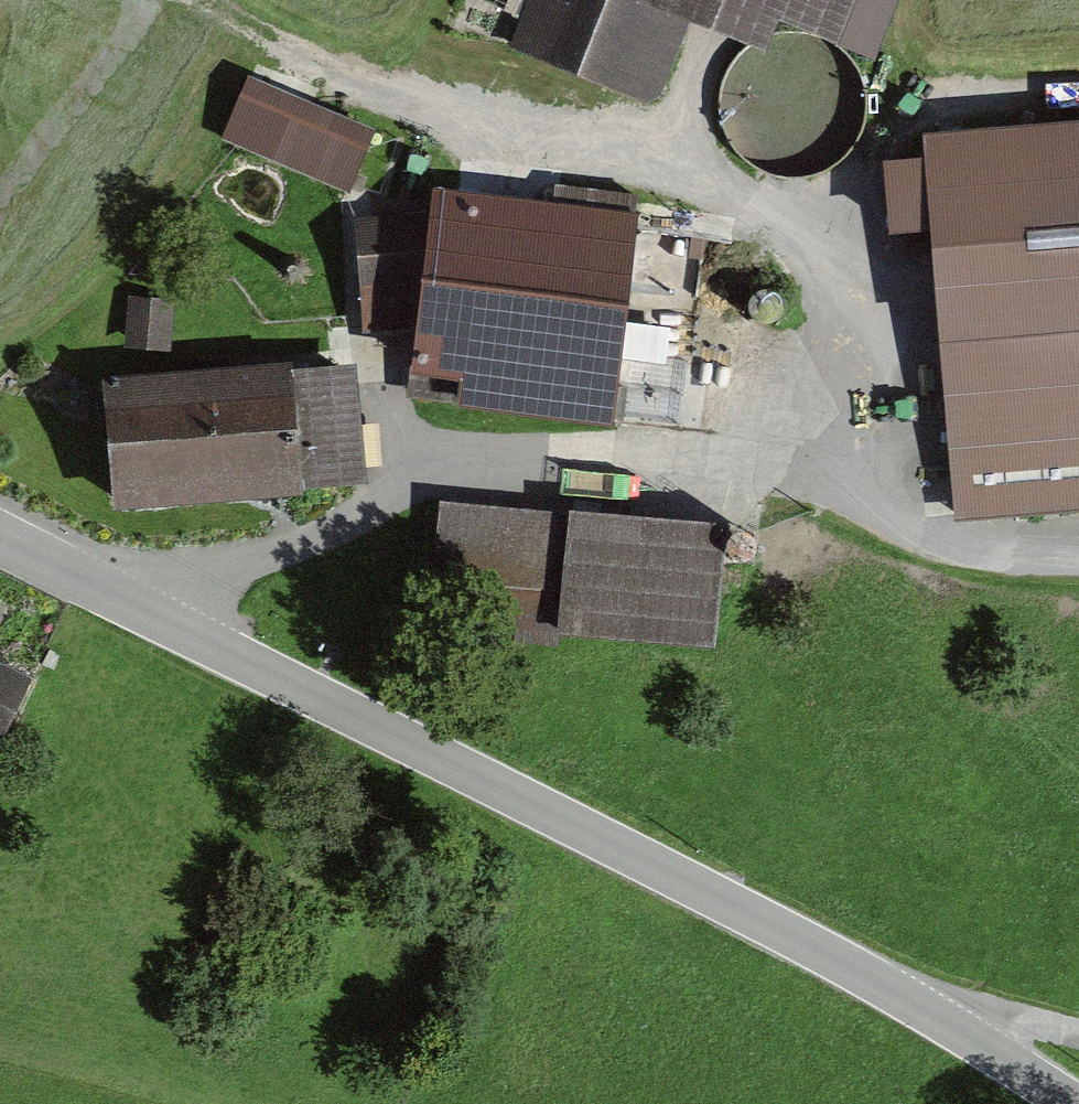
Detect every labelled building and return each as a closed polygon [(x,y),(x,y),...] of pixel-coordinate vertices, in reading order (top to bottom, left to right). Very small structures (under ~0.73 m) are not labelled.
[(591,15),(560,3),(539,55),(677,109),(710,26),(801,62),(814,31),(892,62),(917,0),(598,0),(591,15)] [(260,98),(243,145),(382,193),(399,146),(260,98)] [(953,159),(985,513),(1078,504),(1078,148),(953,159)] [(674,233),(462,210),(440,399),(653,423),(674,233)] [(122,393),(132,508),(344,490),(334,375),(122,393)] [(752,537),(466,518),(459,622),(745,641),(752,537)] [(0,669),(0,732),(29,743),(49,688),(0,669)]
